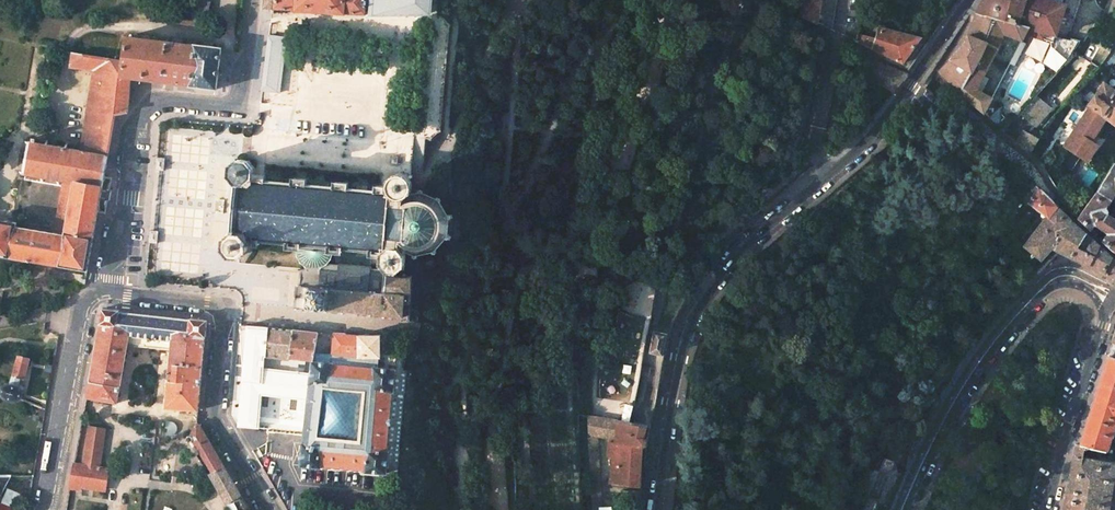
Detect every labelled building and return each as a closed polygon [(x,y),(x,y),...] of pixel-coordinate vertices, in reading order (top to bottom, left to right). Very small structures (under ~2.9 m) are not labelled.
[(210,2),(202,0),(190,0),(186,17),(198,19),(205,21),(210,2)] [(264,7),(272,8),(272,9),(297,11),(297,6),(342,9),(341,13),(366,15),(366,0),(264,0),(264,7)] [(368,15),(431,16),(433,0),(369,0),(368,15)] [(836,0),(804,0),(801,15),(816,23),(820,0),(825,1),(821,25),(826,27),(831,29),(836,0)] [(976,13),(975,13),(1028,27),(1021,40),(1022,40),(1027,31),(1057,39),(1059,34),(1055,34),(1064,5),(1062,4),(1050,0),(1044,0),(1043,0),(983,0),(976,13)] [(977,107),(984,114),(992,98),(971,89),(996,47),(1002,33),(1021,40),(1028,27),(975,13),(964,43),(939,69),(955,87),(977,107)] [(881,28),(880,27),(877,41),(858,36),(857,41),(874,50),(902,63),(920,38),(881,28)] [(287,37),(268,34),(261,91),(279,93),(280,93),(287,37)] [(121,77),(130,78),(157,81),(189,85),(189,86),(216,89),(222,48),(194,45),(126,37),(123,61),(121,77)] [(121,77),(123,61),(84,55),(73,53),(71,67),(95,70),(82,151),(108,156),(115,115),(128,112),(130,78),(121,77)] [(878,83),(894,91),(906,74),(886,65),(878,83)] [(1105,85),(1114,92),(1114,68),(1105,85)] [(1088,104),(1089,105),(1103,114),(1107,117),(1114,123),(1114,92),(1105,85),(1104,85),(1088,104)] [(1092,91),(1086,87),(1077,95),(1083,100),(1092,91)] [(1030,102),(1021,113),(1036,125),(1050,108),(1035,96),(1030,102)] [(1103,114),(1089,105),(1054,159),(1072,171),(1081,157),(1087,161),(1097,146),(1090,142),(1107,117),(1103,114)] [(998,110),(991,117),(994,120),(998,123),(999,123),(999,117),(999,110),(998,110)] [(1023,130),(1016,143),(1029,153),(1037,138),(1023,130)] [(78,183),(102,186),(104,176),(105,170),(107,165),(106,165),(108,156),(82,151),(32,142),(29,141),(29,142),(26,160),(24,173),(24,174),(42,177),(58,180),(64,181),(78,183)] [(164,170),(165,158),(165,157),(156,157),(155,169),(155,170),(159,170),(164,171),(164,170)] [(237,182),(249,183),(255,175),(255,168),(248,160),(246,160),(238,159),(231,165),(231,175),(237,182)] [(1114,163),(1097,191),(1110,199),(1114,191),(1114,164),(1114,163)] [(406,198),(411,194),(412,182),(405,174),(396,173),(389,180),(388,186),(388,192),(395,198),(406,198)] [(370,254),(382,255),(383,252),(389,246),(399,247),(406,252),(413,254),(413,256),(417,257),(417,255),(431,251),(433,253),(437,251),(435,249),(445,238),(447,239),(448,239),(450,240),(451,237),(446,234),(447,219),(453,217),(452,214),(449,215),(449,214),(447,215),(439,202),(441,200),(438,198),(436,199),(422,193),(422,191),(418,190),(418,193),(411,194),(406,198),(395,198),(388,192),(388,186),(376,185),(376,191),(348,188),(348,183),(335,182),(334,187),(306,185),(307,179),(294,178),(293,183),(265,181),(265,176),(260,176),(255,175),(249,183),(244,234),(247,243),(259,244),(260,239),(288,241),(287,247),(297,248),(298,257),(300,260),(302,263),(307,266),(318,267),(326,261),(329,258),(331,255),(333,251),(342,252),(343,246),(371,249),(370,254)] [(102,186),(98,212),(106,213),(108,202),(109,202),(112,190),(111,190),(113,178),(104,176),(102,186)] [(64,181),(54,233),(16,227),(17,223),(0,220),(0,255),(11,257),(60,266),(87,270),(91,252),(93,238),(98,212),(102,186),(78,183),(64,181)] [(1060,252),(1088,266),(1114,280),(1114,260),(1111,257),(1071,222),(1042,191),(1038,188),(1027,203),(1035,208),(1047,216),(1043,221),(1024,246),(1040,259),(1051,247),(1060,252)] [(1108,233),(1103,240),(1114,250),(1114,251),(1114,220),(1106,214),(1107,213),(1107,211),(1106,210),(1105,209),(1103,209),(1110,199),(1097,191),(1077,217),(1090,229),(1094,223),(1108,233)] [(223,214),(225,199),(218,198),(216,213),(223,214)] [(1031,213),(1043,221),(1047,216),(1035,208),(1031,213)] [(154,230),(150,230),(149,230),(149,236),(148,242),(148,243),(157,244),(158,243),(159,231),(158,231),(154,230)] [(247,243),(244,234),(232,233),(225,238),(224,248),(230,256),(240,256),(247,251),(247,243)] [(383,252),(382,255),(382,263),(386,272),(396,273),(404,266),(406,252),(399,247),(389,246),(383,252)] [(355,315),(358,316),(358,313),(368,314),(368,316),(371,317),(371,314),(382,315),(382,318),(385,318),(385,316),(393,316),(403,317),(404,304),(410,304),(411,276),(396,275),(396,273),(386,272),(372,269),(371,268),(338,262),(338,263),(326,261),(318,267),(307,266),(307,269),(300,268),(299,285),(296,285),(294,308),(299,309),(299,308),(300,308),(305,309),(305,311),(308,311),(308,309),(323,310),(324,310),(324,313),(327,313),(327,311),(341,311),(340,314),(343,314),(343,312),(355,313),(355,315)] [(119,310),(102,308),(99,323),(100,323),(90,380),(89,380),(86,397),(93,398),(117,403),(120,386),(121,387),(127,345),(171,350),(169,371),(167,371),(167,373),(168,373),(165,408),(198,410),(205,337),(207,320),(203,320),(190,318),(190,319),(125,312),(119,311),(119,310)] [(264,368),(267,327),(246,325),(244,352),(238,426),(260,428),(262,395),(307,400),(310,374),(264,368)] [(265,357),(289,359),(289,358),(292,329),(282,328),(267,327),(265,357)] [(318,332),(292,329),(289,358),(312,361),(314,362),(318,332)] [(670,332),(654,329),(649,353),(665,356),(670,332)] [(334,333),(330,363),(379,367),(380,358),(381,336),(381,335),(358,335),(334,333)] [(10,384),(8,384),(4,386),(2,388),(1,389),(1,394),(0,396),(0,405),(16,409),(19,399),(20,399),(21,398),(22,395),(22,391),(24,387),(18,384),(20,378),(24,379),(29,358),(16,354),(10,375),(10,384)] [(1108,355),(1079,445),(1084,446),(1105,451),(1114,422),(1114,357),(1108,355)] [(330,363),(314,362),(312,361),(310,374),(307,400),(303,435),(300,465),(386,473),(392,410),(396,369),(379,367),(330,363)] [(363,393),(324,389),(319,436),(359,440),(363,393)] [(606,423),(587,420),(589,457),(590,457),(598,457),(597,436),(609,437),(607,455),(612,456),(609,486),(624,487),(624,485),(643,485),(645,466),(645,462),(647,443),(650,431),(631,427),(618,425),(619,417),(607,415),(606,423)] [(224,467),(199,424),(197,423),(196,423),(191,436),(189,436),(187,436),(185,438),(183,441),(183,444),(184,447),(186,448),(188,450),(193,449),(194,449),(195,444),(212,473),(224,467)] [(83,465),(74,464),(70,485),(105,490),(108,469),(100,468),(105,428),(88,426),(83,465)] [(1105,460),(1082,456),(1084,446),(1079,445),(1075,444),(1066,490),(1086,494),(1086,495),(1110,499),(1113,481),(1114,481),(1114,462),(1105,460)] [(210,475),(226,503),(240,494),(224,467),(212,473),(210,475)] [(0,476),(0,495),(4,487),(10,476),(0,476)] [(1108,505),(1085,501),(1084,502),(1065,498),(1062,509),(1108,509),(1108,505)]
